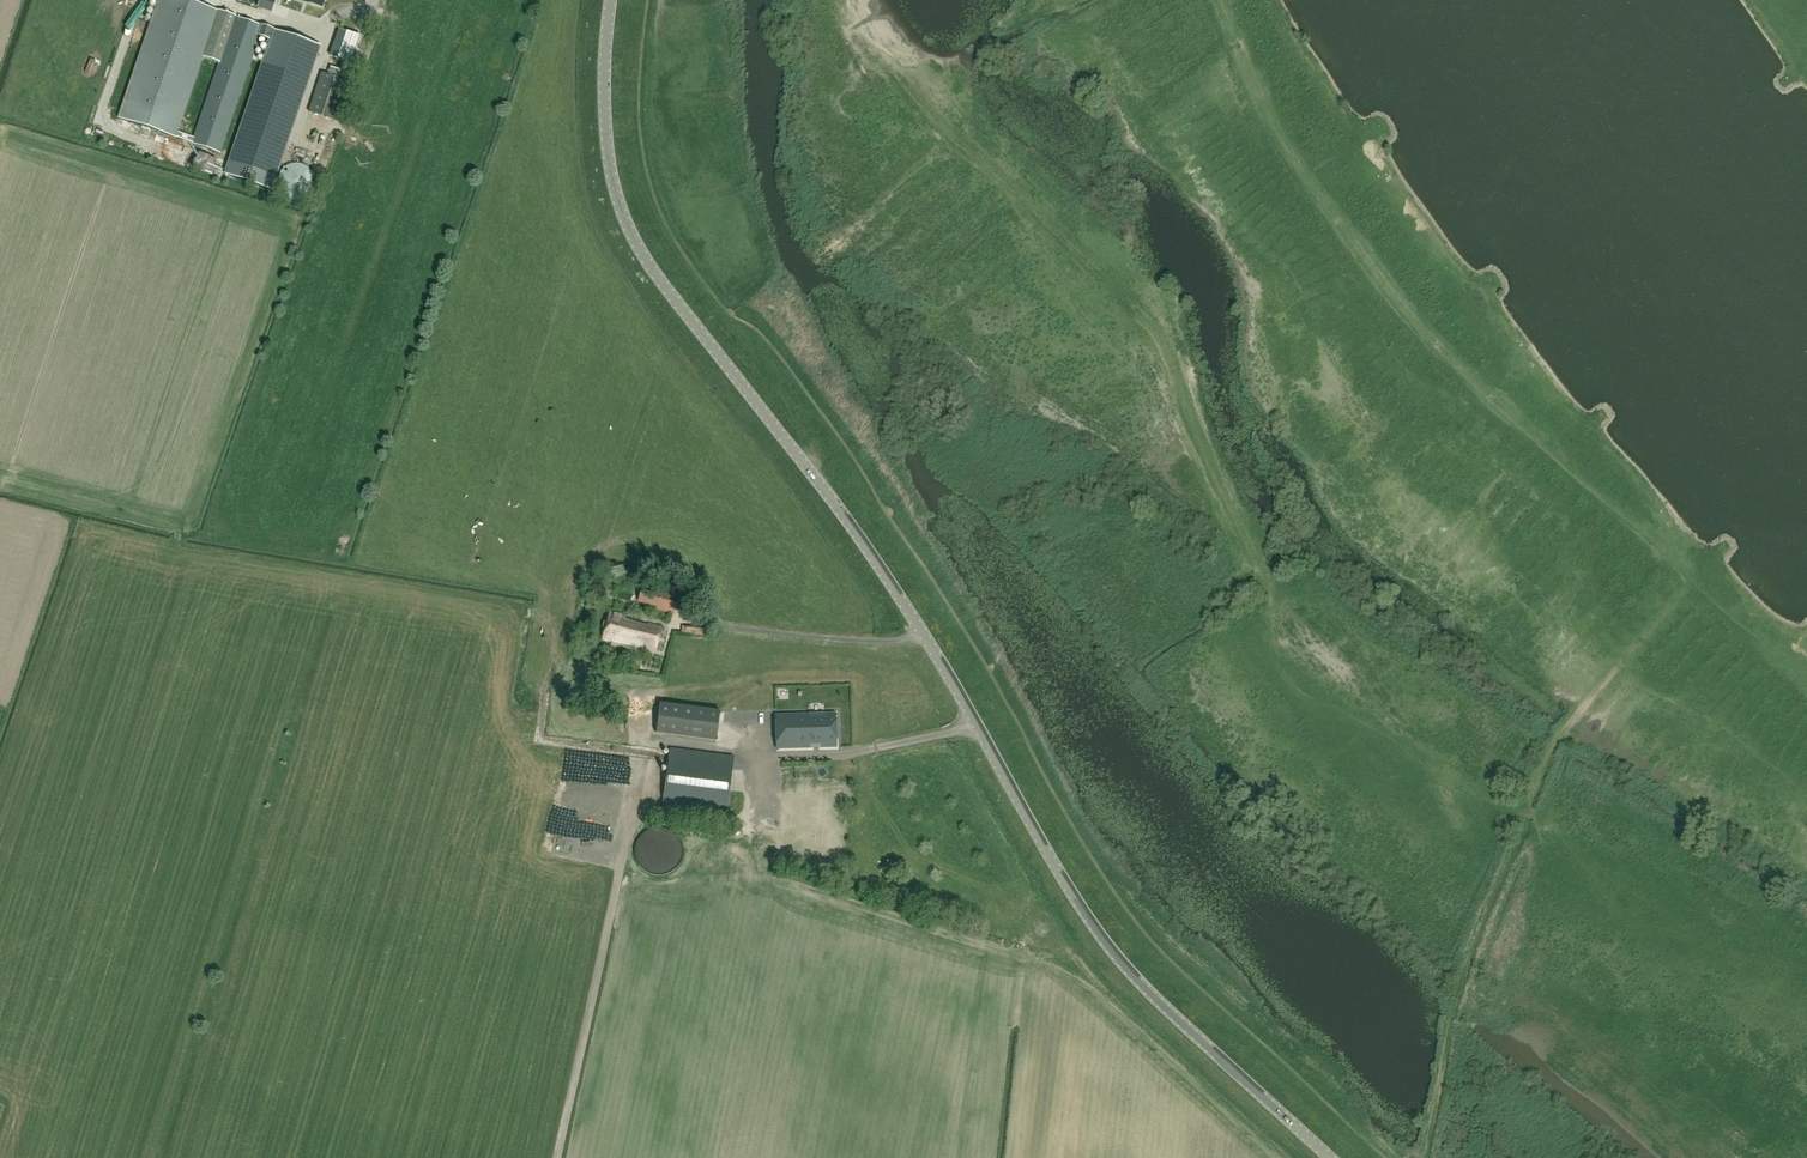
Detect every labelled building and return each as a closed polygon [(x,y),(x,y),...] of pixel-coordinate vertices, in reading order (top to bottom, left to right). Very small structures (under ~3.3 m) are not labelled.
[(218,11),(185,0),(159,0),(118,119),(175,138),(175,137),(192,143),(194,138),(177,132),(202,58),(218,11)] [(220,153),(259,36),(260,32),(262,26),(235,17),(236,16),(219,10),(218,11),(202,58),(219,64),(194,138),(192,143),(192,144),(220,153)] [(270,40),(225,175),(271,190),(320,46),(275,30),(275,29),(263,25),(262,26),(260,32),(259,36),(270,40)] [(321,74),(308,112),(335,121),(348,83),(351,72),(343,69),(343,71),(330,67),(328,76),(321,74)] [(174,141),(167,147),(172,154),(179,148),(174,141)] [(300,192),(296,183),(309,178),(301,157),(289,161),(291,166),(282,170),(292,195),(300,192)] [(641,586),(637,602),(656,607),(656,610),(673,614),(678,596),(641,586)] [(648,625),(648,627),(623,621),(624,619),(609,615),(603,637),(655,651),(661,629),(648,625)] [(796,685),(787,686),(787,700),(797,700),(796,685)] [(755,701),(768,698),(767,692),(754,695),(755,701)] [(719,712),(660,705),(656,733),(715,741),(719,712)] [(810,714),(775,716),(776,749),(836,747),(835,714),(822,714),(822,721),(811,722),(810,714)] [(669,749),(662,809),(725,817),(733,758),(669,749)] [(857,770),(854,758),(840,761),(843,773),(857,770)] [(641,775),(652,777),(654,761),(643,759),(641,775)] [(762,762),(760,778),(775,780),(777,764),(762,762)] [(809,773),(830,772),(829,762),(808,763),(809,773)]
